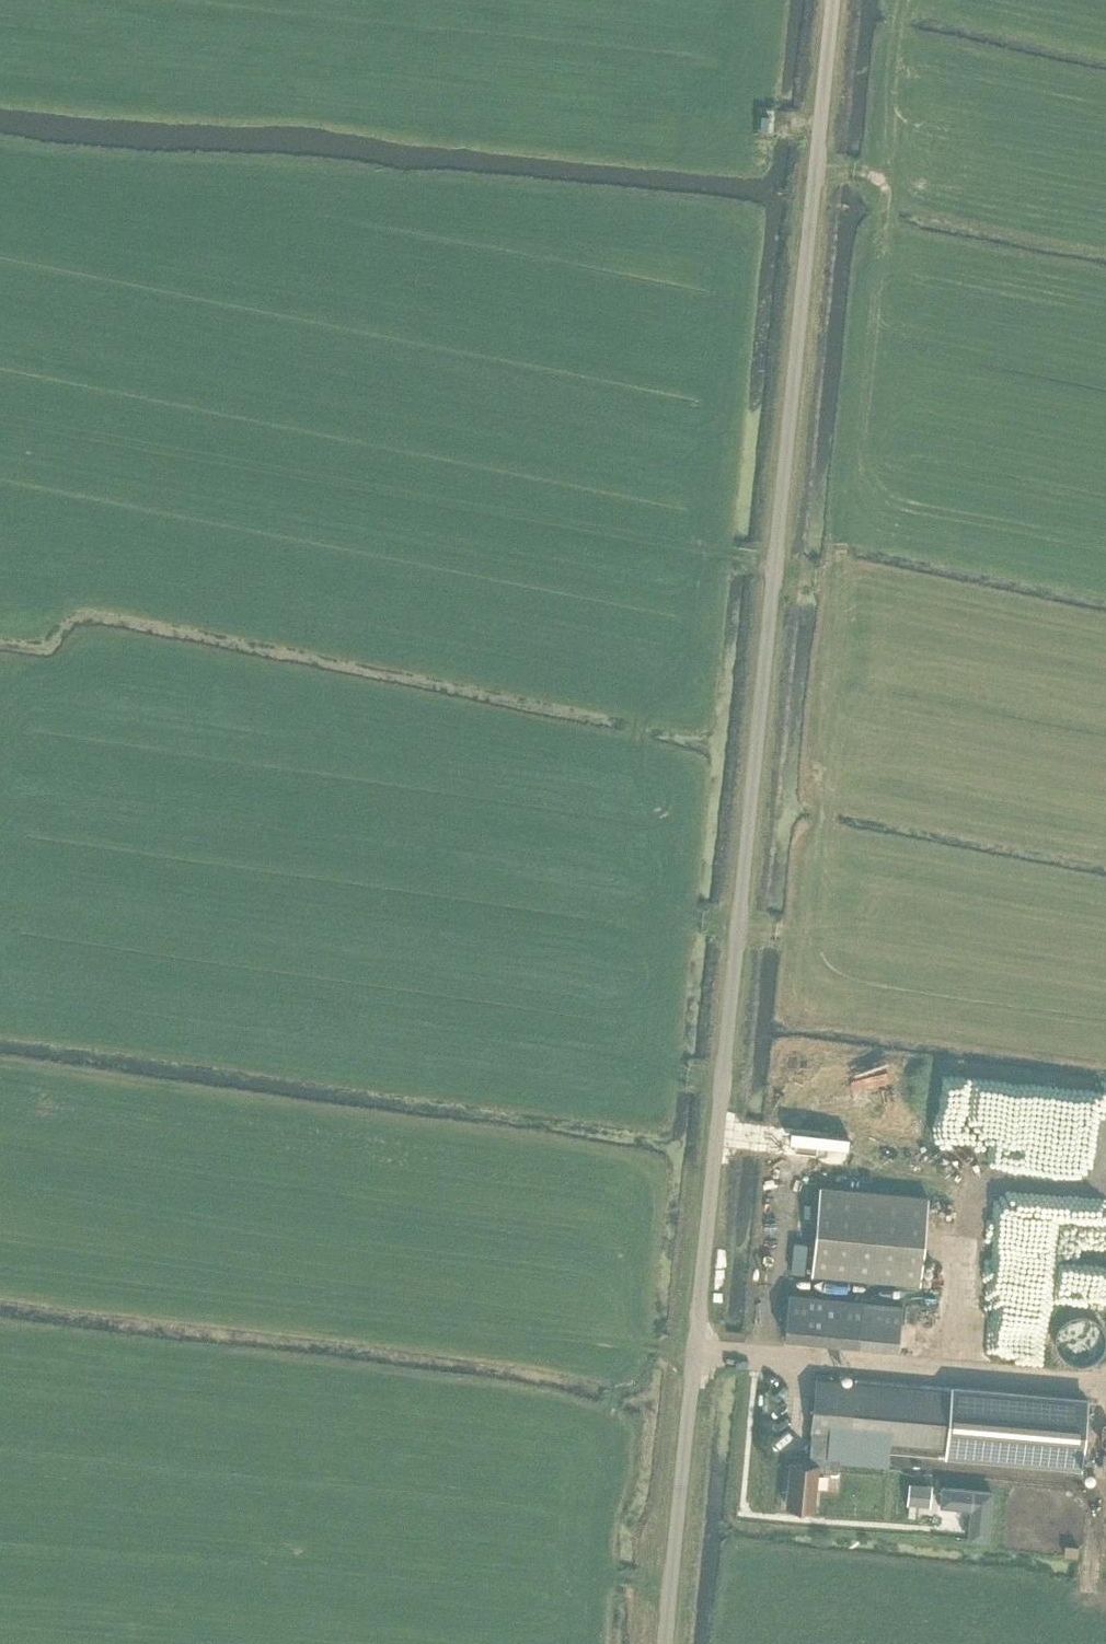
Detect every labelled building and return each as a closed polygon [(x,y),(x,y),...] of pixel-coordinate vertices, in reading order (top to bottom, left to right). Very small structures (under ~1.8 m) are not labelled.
[(928,1196),(819,1186),(810,1275),(919,1285),(928,1196)] [(898,1348),(902,1304),(787,1293),(784,1337),(898,1348)] [(1086,1401),(816,1378),(811,1434),(809,1459),(790,1458),(785,1504),(814,1507),(817,1469),(839,1471),(840,1456),(831,1455),(833,1436),(945,1446),(945,1452),(1080,1464),(1086,1401)] [(991,1491),(942,1486),(940,1504),(971,1507),(968,1537),(986,1539),(991,1491)]
